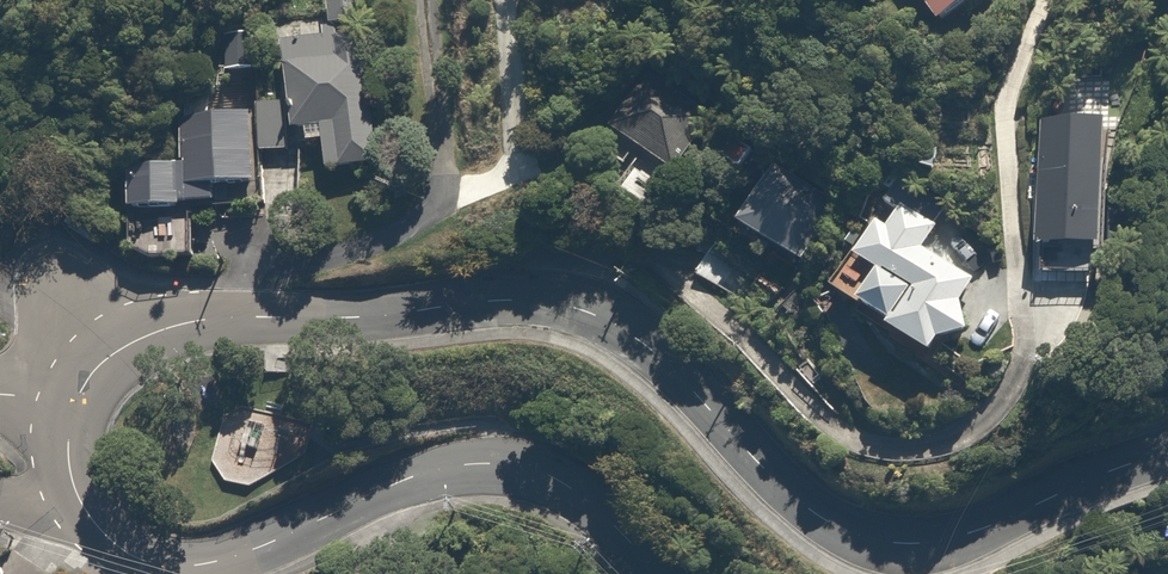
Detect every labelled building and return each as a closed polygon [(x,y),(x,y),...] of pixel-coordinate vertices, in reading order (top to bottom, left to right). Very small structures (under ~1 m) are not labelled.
[(938,27),(978,0),(920,0),(938,27)] [(361,5),(330,4),(329,29),(361,29),(361,5)] [(356,40),(286,46),(293,134),(307,133),(308,147),(326,146),(329,176),(366,173),(356,40)] [(647,73),(608,131),(677,177),(716,119),(647,73)] [(283,104),(257,105),(258,156),(284,155),(283,104)] [(129,169),(131,251),(144,262),(181,261),(179,208),(216,207),(215,190),(252,188),(250,114),(177,116),(179,167),(129,169)] [(1113,131),(1045,126),(1042,176),(1034,175),(1033,194),(1040,195),(1037,254),(1106,258),(1113,131)] [(771,181),(743,230),(802,264),(830,215),(771,181)] [(939,229),(901,208),(888,230),(877,224),(856,260),(881,274),(875,286),(850,271),(835,297),(938,356),(949,336),(968,347),(1007,277),(971,257),(967,264),(930,244),(939,229)]
